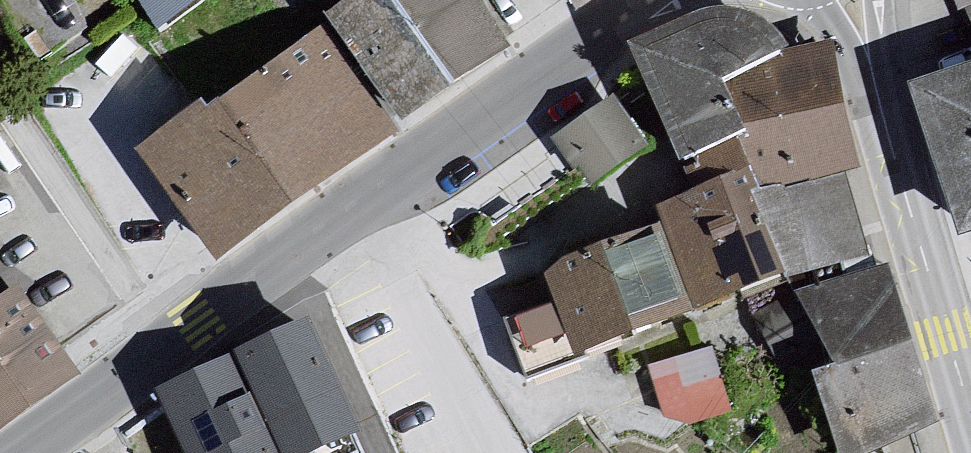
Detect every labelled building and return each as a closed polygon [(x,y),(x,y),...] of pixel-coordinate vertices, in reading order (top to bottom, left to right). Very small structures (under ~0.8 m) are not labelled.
[(157,41),(213,7),(209,0),(133,0),(157,41)] [(286,43),(348,0),(256,0),(286,43)] [(334,24),(410,138),(522,64),(480,0),(370,0),(334,24)] [(965,19),(970,16),(970,0),(957,0),(965,19)] [(852,172),(823,51),(801,57),(789,38),(760,21),(729,20),(695,29),(640,58),(701,199),(746,182),(754,203),(844,176),(852,172)] [(323,32),(143,161),(224,273),(404,144),(323,32)] [(924,83),(969,235),(970,234),(970,68),(924,83)] [(611,104),(551,147),(589,199),(648,157),(611,104)] [(844,176),(754,203),(793,288),(804,298),(877,273),(844,176)] [(746,182),(701,199),(657,215),(663,228),(698,321),(793,288),(754,203),(746,182)] [(698,321),(663,228),(604,250),(642,344),(698,321)] [(503,324),(529,389),(642,344),(604,250),(543,275),(555,303),(503,324)] [(804,298),(831,383),(818,384),(838,452),(879,452),(914,439),(931,431),(883,271),(877,273),(804,298)] [(0,322),(0,448),(84,392),(26,305),(0,322)] [(244,362),(281,440),(288,452),(309,452),(353,433),(306,332),(255,357),(244,362)] [(717,348),(642,372),(668,437),(742,419),(717,348)] [(171,396),(197,452),(259,452),(258,450),(281,440),(244,362),(171,396)] [(381,422),(358,433),(368,452),(397,452),(381,422)]
